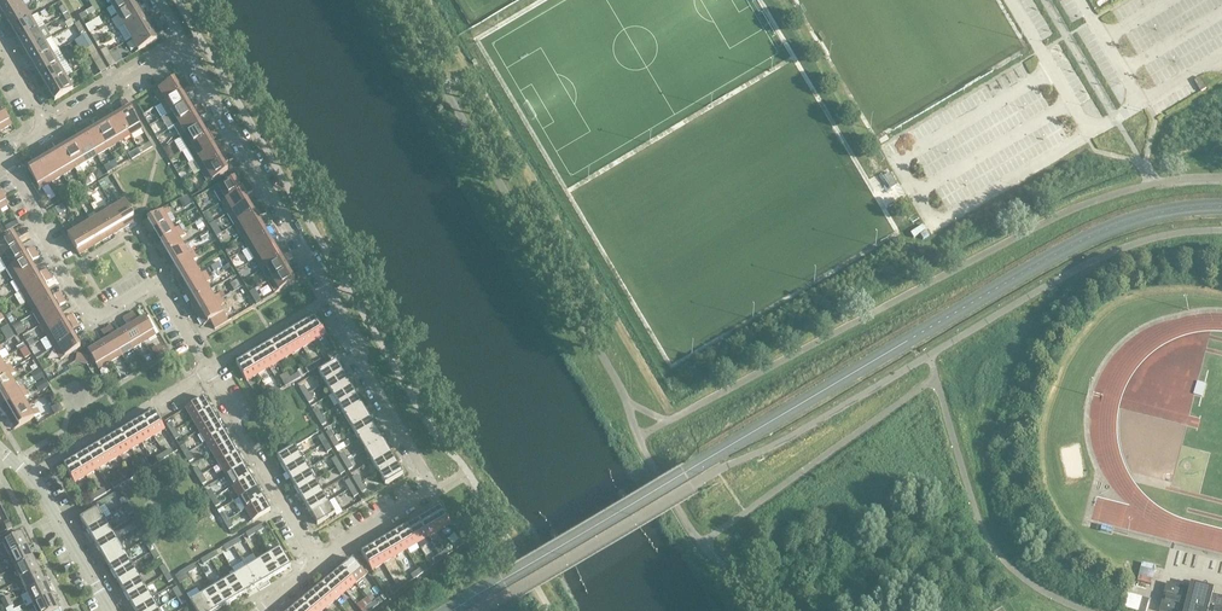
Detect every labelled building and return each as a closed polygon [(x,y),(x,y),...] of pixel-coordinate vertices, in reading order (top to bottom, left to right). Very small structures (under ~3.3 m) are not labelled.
[(20,0),(7,0),(0,4),(0,8),(6,17),(24,7),(20,0)] [(114,1),(110,3),(117,15),(135,5),(132,0),(116,0),(114,1)] [(142,16),(135,5),(117,15),(124,27),(142,16)] [(59,9),(63,16),(67,13),(63,6),(59,9)] [(31,19),(24,7),(6,17),(13,29),(31,19)] [(92,8),(86,12),(88,16),(95,12),(92,8)] [(88,16),(86,12),(79,16),(82,20),(88,16)] [(71,20),(67,13),(63,16),(67,22),(71,20)] [(37,15),(31,19),(13,29),(20,41),(38,30),(44,27),(37,15)] [(149,28),(142,16),(124,27),(119,30),(126,42),(131,39),(149,28)] [(86,34),(82,27),(77,30),(81,37),(86,34)] [(156,40),(149,28),(131,39),(138,51),(156,40)] [(45,42),(38,30),(20,41),(27,53),(45,42)] [(90,41),(86,34),(81,37),(85,43),(90,41)] [(96,35),(92,37),(96,44),(100,41),(96,35)] [(51,39),(45,42),(27,53),(34,65),(58,50),(51,39)] [(106,47),(100,51),(103,56),(109,52),(106,47)] [(65,62),(58,50),(34,65),(41,77),(65,62)] [(116,64),(109,52),(103,56),(110,68),(116,64)] [(100,58),(97,53),(91,57),(93,61),(100,58)] [(107,70),(100,58),(93,61),(101,74),(107,70)] [(72,74),(65,62),(41,77),(48,88),(66,78),(72,74)] [(1201,92),(1207,88),(1206,87),(1200,77),(1194,81),(1201,91),(1201,92)] [(73,90),(66,78),(48,88),(55,101),(73,90)] [(181,92),(174,81),(154,92),(161,104),(181,92)] [(190,87),(187,82),(181,85),(184,90),(190,87)] [(193,92),(190,87),(184,90),(187,95),(193,92)] [(187,104),(181,92),(161,104),(168,115),(187,104)] [(125,100),(120,103),(124,109),(129,106),(125,100)] [(194,115),(187,104),(168,115),(174,127),(194,115)] [(203,109),(200,104),(194,108),(197,113),(203,109)] [(1,107),(0,108),(0,131),(12,124),(1,107)] [(142,129),(130,109),(119,116),(130,136),(142,129)] [(206,114),(203,109),(197,113),(200,118),(206,114)] [(110,116),(107,110),(102,113),(105,119),(110,116)] [(105,119),(102,113),(97,116),(100,122),(105,119)] [(201,126),(194,115),(174,127),(181,138),(201,126)] [(130,136),(119,116),(107,123),(119,142),(130,136)] [(119,142),(107,123),(96,129),(108,149),(119,142)] [(88,130),(84,124),(79,127),(83,133),(88,130)] [(207,137),(201,126),(181,138),(188,149),(207,137)] [(83,133),(79,127),(74,130),(78,136),(83,133)] [(217,132),(214,127),(208,130),(211,135),(217,132)] [(108,149),(96,129),(85,136),(97,156),(108,149)] [(220,137),(217,132),(211,135),(214,140),(220,137)] [(97,156),(85,136),(74,143),(85,162),(97,156)] [(66,143),(62,137),(57,140),(61,146),(66,143)] [(214,148),(207,137),(188,149),(194,160),(214,148)] [(61,146),(57,140),(52,143),(56,149),(61,146)] [(85,162),(74,143),(62,149),(74,169),(85,162)] [(144,146),(138,149),(141,154),(147,150),(144,146)] [(221,160),(214,148),(194,160),(201,171),(221,160)] [(74,169),(62,149),(51,156),(63,176),(74,169)] [(230,154),(227,149),(221,153),(224,158),(230,154)] [(43,156),(39,150),(34,153),(38,159),(43,156)] [(38,159),(34,153),(30,156),(33,162),(38,159)] [(233,159),(230,154),(224,158),(227,163),(233,159)] [(63,176),(51,156),(40,163),(52,182),(63,176)] [(201,171),(208,183),(228,172),(224,165),(227,163),(224,158),(221,160),(201,171)] [(52,182),(40,163),(28,170),(40,189),(52,182)] [(88,177),(82,181),(85,186),(91,183),(88,177)] [(214,191),(221,203),(241,192),(234,180),(214,191)] [(250,186),(247,181),(241,185),(244,190),(250,186)] [(80,184),(71,189),(74,194),(83,188),(80,184)] [(253,191),(250,186),(244,190),(247,195),(253,191)] [(87,190),(79,195),(83,201),(91,196),(87,190)] [(0,192),(0,210),(8,206),(0,192)] [(248,203),(241,192),(221,203),(228,214),(248,203)] [(120,204),(113,208),(125,228),(136,221),(125,201),(122,196),(117,199),(120,204)] [(186,196),(179,200),(182,205),(189,201),(186,196)] [(74,198),(69,201),(72,206),(78,203),(74,198)] [(254,214),(248,203),(228,214),(235,226),(254,214)] [(264,208),(261,203),(255,207),(257,212),(264,208)] [(62,205),(55,209),(59,215),(66,211),(62,205)] [(103,207),(99,210),(113,235),(125,228),(113,208),(106,212),(103,207)] [(266,213),(264,208),(257,212),(260,217),(266,213)] [(143,223),(150,235),(170,223),(166,217),(171,214),(168,209),(163,211),(143,223)] [(113,235),(99,210),(95,212),(94,213),(97,218),(91,222),(102,241),(113,235)] [(261,225),(254,214),(235,226),(241,237),(261,225)] [(81,220),(76,223),(91,248),(102,241),(91,222),(84,226),(81,220)] [(201,221),(195,224),(198,229),(204,226),(201,221)] [(91,248),(76,223),(72,226),(75,231),(68,235),(79,255),(91,248)] [(174,230),(170,223),(150,235),(157,246),(181,232),(179,227),(174,230)] [(267,236),(261,225),(241,237),(248,248),(267,236)] [(277,231),(274,226),(268,229),(271,234),(277,231)] [(280,236),(277,231),(271,234),(274,239),(280,236)] [(184,236),(181,232),(157,246),(163,257),(183,246),(179,239),(184,236)] [(206,233),(200,236),(202,241),(209,237),(206,233)] [(0,258),(20,247),(13,235),(0,242),(0,257),(0,258)] [(274,248),(267,236),(248,248),(255,259),(274,248)] [(187,252),(183,246),(163,257),(170,269),(195,254),(192,249),(187,252)] [(27,258),(20,247),(0,258),(7,269),(27,258)] [(27,251),(30,256),(36,252),(33,247),(27,251)] [(281,259),(274,248),(255,259),(261,271),(281,259)] [(290,253),(287,248),(281,252),(284,257),(290,253)] [(39,257),(36,252),(30,256),(33,261),(39,257)] [(293,258),(290,253),(284,257),(287,262),(293,258)] [(197,258),(195,254),(170,269),(177,280),(196,268),(192,262),(197,258)] [(33,269),(27,258),(7,269),(14,281),(33,269)] [(287,270),(281,259),(261,271),(268,282),(287,270)] [(200,275),(196,268),(177,280),(183,291),(208,276),(205,272),(200,275)] [(210,268),(205,271),(205,272),(208,276),(214,273),(210,268)] [(40,280),(33,269),(14,281),(20,292),(40,280)] [(40,273),(43,278),(49,275),(46,270),(40,273)] [(294,282),(287,270),(268,282),(275,294),(294,282)] [(214,273),(208,276),(211,281),(212,283),(220,278),(217,271),(214,273)] [(304,277),(301,272),(295,275),(298,280),(304,277)] [(52,280),(49,275),(43,278),(46,283),(52,280)] [(211,281),(208,276),(183,291),(190,302),(210,291),(206,284),(211,281)] [(47,291),(40,280),(20,292),(27,303),(47,291)] [(237,280),(231,284),(235,290),(241,286),(237,280)] [(53,303),(47,291),(27,303),(34,314),(53,303)] [(214,297),(210,291),(190,302),(196,313),(221,299),(219,294),(214,297)] [(54,296),(57,301),(63,297),(60,292),(54,296)] [(66,302),(63,297),(57,301),(60,306),(66,302)] [(224,303),(221,299),(196,313),(204,325),(210,322),(223,314),(219,306),(224,303)] [(60,314),(53,303),(34,314),(40,326),(60,314)] [(133,312),(128,315),(131,321),(136,318),(133,312)] [(67,325),(60,314),(40,326),(47,337),(67,325)] [(228,322),(223,314),(210,322),(214,329),(228,322)] [(67,318),(70,323),(76,320),(73,315),(67,318)] [(131,321),(128,315),(123,318),(126,324),(131,321)] [(325,334),(315,316),(303,323),(314,341),(325,334)] [(145,317),(133,324),(144,342),(156,335),(155,335),(146,318),(145,317)] [(149,317),(146,318),(155,335),(158,333),(149,317)] [(79,325),(76,320),(70,323),(73,328),(79,325)] [(314,341),(303,323),(292,330),(303,348),(314,341)] [(19,324),(12,328),(17,336),(24,332),(19,324)] [(144,342),(133,324),(122,331),(133,349),(144,342)] [(73,336),(67,325),(47,337),(54,348),(73,336)] [(110,325),(105,328),(109,334),(114,331),(110,325)] [(109,334),(105,328),(100,331),(104,337),(109,334)] [(303,348),(292,330),(281,337),(291,354),(303,348)] [(133,349),(122,331),(111,338),(121,356),(133,349)] [(80,348),(73,336),(54,348),(61,360),(72,353),(80,348)] [(291,354),(281,337),(270,343),(280,361),(291,354)] [(121,356),(111,338),(100,344),(110,362),(121,356)] [(22,342),(15,346),(18,351),(25,346),(22,342)] [(280,361),(270,343),(258,350),(269,368),(280,361)] [(110,362),(100,344),(88,352),(98,369),(110,362)] [(161,347),(153,352),(157,358),(165,353),(161,347)] [(269,368),(258,350),(247,356),(258,374),(269,368)] [(338,356),(335,351),(328,356),(330,360),(338,356)] [(258,374),(247,356),(236,363),(246,381),(258,374)] [(320,360),(313,365),(315,369),(323,365),(320,360)] [(1,361),(0,361),(0,376),(13,369),(10,364),(5,367),(1,361)] [(343,373),(336,361),(318,372),(325,384),(343,373)] [(315,369),(313,365),(305,369),(308,374),(315,369)] [(13,369),(0,376),(0,391),(14,383),(10,376),(15,373),(13,369)] [(39,369),(30,374),(35,382),(43,377),(39,369)] [(298,373),(290,378),(293,382),(301,378),(298,373)] [(349,384),(343,373),(325,384),(331,395),(349,384)] [(293,382),(290,378),(283,382),(285,387),(293,382)] [(45,380),(38,384),(42,391),(49,387),(45,380)] [(14,383),(0,391),(0,404),(1,406),(26,391),(23,387),(18,390),(14,383)] [(356,395),(349,384),(331,395),(338,406),(356,395)] [(304,386),(299,389),(304,396),(308,393),(304,386)] [(275,387),(268,391),(271,396),(278,391),(275,387)] [(29,396),(26,391),(1,406),(8,417),(27,405),(24,399),(29,396)] [(271,396),(268,391),(260,396),(263,400),(271,396)] [(313,401),(308,393),(304,396),(308,404),(313,401)] [(54,394),(47,398),(51,405),(58,401),(54,394)] [(363,407),(356,395),(338,406),(345,417),(363,407)] [(210,409),(204,398),(186,408),(192,420),(210,409)] [(59,404),(51,409),(55,415),(63,410),(59,404)] [(31,412),(27,405),(8,417),(15,429),(40,414),(37,409),(31,412)] [(369,418),(363,407),(345,417),(351,428),(369,418)] [(317,408),(313,411),(317,419),(322,416),(317,408)] [(217,420),(210,409),(192,420),(199,431),(217,420)] [(165,429),(154,411),(143,418),(153,436),(165,429)] [(326,423),(322,416),(317,419),(321,426),(326,423)] [(153,436),(143,418),(131,425),(142,443),(153,436)] [(376,429),(369,418),(351,428),(358,440),(376,429)] [(224,432),(217,420),(199,431),(206,442),(224,432)] [(171,422),(166,425),(171,433),(175,430),(171,422)] [(142,443),(131,425),(120,432),(131,450),(142,443)] [(383,440),(376,429),(358,440),(365,451),(383,440)] [(180,438),(175,430),(171,433),(175,440),(180,438)] [(330,430),(326,433),(330,441),(335,438),(330,430)] [(131,450),(120,432),(109,438),(120,456),(131,450)] [(230,443),(224,432),(206,442),(212,453),(230,443)] [(327,443),(323,435),(318,438),(323,445),(327,443)] [(120,456),(109,438),(98,445),(108,463),(120,456)] [(339,446),(335,438),(330,441),(335,448),(339,446)] [(389,451),(383,440),(365,451),(371,462),(389,451)] [(237,454),(230,443),(212,453),(219,465),(237,454)] [(332,450),(327,443),(323,445),(327,453),(332,450)] [(108,463),(98,445),(87,452),(97,469),(108,463)] [(184,445),(180,448),(184,455),(189,452),(184,445)] [(302,458),(295,446),(277,457),(284,469),(302,458)] [(171,449),(163,453),(166,458),(174,453),(171,449)] [(396,463),(389,451),(371,462),(378,473),(396,463)] [(97,469),(87,452),(75,458),(86,476),(97,469)] [(193,460),(189,452),(184,455),(189,463),(193,460)] [(166,458),(163,453),(156,458),(158,462),(166,458)] [(344,453),(339,456),(343,463),(348,460),(344,453)] [(244,465),(237,454),(219,465),(226,476),(244,465)] [(340,465),(336,457),(331,460),(336,468),(340,465)] [(86,476),(75,458),(64,465),(74,483),(86,476)] [(308,469),(302,458),(284,469),(290,480),(308,469)] [(353,468),(348,460),(343,463),(348,471),(353,468)] [(148,462),(141,467),(144,471),(151,467),(148,462)] [(403,474),(396,463),(378,473),(385,485),(403,474)] [(250,476),(244,465),(226,476),(232,487),(250,476)] [(345,473),(340,465),(336,468),(340,475),(345,473)] [(144,471),(141,467),(133,471),(136,476),(144,471)] [(198,467),(193,470),(197,477),(202,475),(198,467)] [(315,480),(308,469),(290,480),(297,491),(315,480)] [(126,475),(119,480),(121,485),(129,480),(126,475)] [(207,482),(202,475),(197,477),(202,485),(207,482)] [(357,475),(352,478),(357,486),(361,483),(357,475)] [(257,488),(250,476),(232,487),(239,498),(257,488)] [(121,485),(119,480),(111,484),(114,489),(121,485)] [(321,491),(315,480),(297,491),(304,502),(321,491)] [(354,487),(349,480),(345,483),(349,490),(354,487)] [(366,490),(361,483),(357,486),(361,493),(366,490)] [(358,495),(354,487),(349,490),(354,498),(358,495)] [(264,499),(257,488),(239,498),(246,510),(264,499)] [(104,489),(96,493),(99,498),(106,493),(104,489)] [(211,490),(206,492),(211,500),(215,497),(211,490)] [(328,503),(321,491),(304,502),(310,513),(328,503)] [(99,498),(96,493),(89,498),(91,502),(99,498)] [(220,505),(215,497),(211,500),(215,507),(220,505)] [(129,506),(124,498),(120,501),(124,508),(129,506)] [(270,510),(264,499),(246,510),(253,521),(270,510)] [(335,514),(328,503),(310,513),(317,525),(335,514)] [(133,513),(129,506),(124,508),(129,516),(133,513)] [(451,524),(440,506),(429,513),(439,531),(451,524)] [(80,519),(87,530),(105,520),(98,508),(80,519)] [(224,512),(220,515),(224,522),(229,520),(224,512)] [(439,531),(429,513),(417,519),(428,537),(439,531)] [(428,537),(417,519),(406,526),(417,544),(428,537)] [(112,531),(105,520),(87,530),(94,541),(112,531)] [(233,527),(229,520),(224,522),(229,530),(233,527)] [(12,528),(9,521),(4,523),(7,530),(12,528)] [(142,528),(137,521),(133,523),(137,531),(142,528)] [(263,529),(261,525),(253,529),(256,534),(263,529)] [(417,544),(406,526),(395,533),(406,550),(417,544)] [(146,536),(142,528),(137,531),(142,538),(146,536)] [(256,534),(253,529),(246,534),(248,538),(256,534)] [(3,543),(9,556),(27,547),(20,531),(12,535),(14,538),(3,543)] [(118,542),(112,531),(94,541),(100,553),(118,542)] [(406,550),(395,533),(384,539),(395,557),(406,550)] [(241,543),(238,538),(231,543),(234,547),(241,543)] [(395,557),(384,539),(373,546),(383,564),(395,557)] [(453,545),(456,550),(463,544),(460,540),(453,545)] [(125,553),(118,542),(100,553),(107,564),(125,553)] [(155,550),(151,543),(146,546),(151,553),(155,550)] [(234,547),(231,543),(223,547),(226,552),(234,547)] [(383,564),(373,546),(361,553),(372,571),(383,564)] [(31,554),(27,547),(9,556),(15,568),(36,558),(34,553),(31,554)] [(291,566),(280,548),(269,555),(279,573),(291,566)] [(160,558),(155,550),(151,553),(155,561),(160,558)] [(446,550),(439,555),(442,560),(449,554),(446,550)] [(219,556),(216,551),(208,556),(211,560),(219,556)] [(132,565),(125,553),(107,564),(114,575),(132,565)] [(279,573),(269,555),(257,562),(268,580),(279,573)] [(442,560),(439,555),(432,560),(435,565),(442,560)] [(211,560),(208,556),(201,560),(204,565),(211,560)] [(39,563),(36,558),(15,568),(21,581),(39,572),(36,565),(39,563)] [(353,559),(342,568),(355,584),(366,575),(353,559)] [(268,580),(257,562),(246,568),(257,586),(268,580)] [(138,576),(132,565),(114,575),(120,586),(138,576)] [(168,573),(164,565),(159,568),(164,576),(168,573)] [(196,569),(194,565),(186,569),(189,574),(196,569)] [(425,565),(418,571),(421,575),(428,570),(425,565)] [(257,586),(246,568),(235,575),(246,593),(257,586)] [(355,584),(342,568),(332,576),(345,592),(355,584)] [(189,574),(186,569),(178,574),(181,578),(189,574)] [(421,575),(418,571),(411,576),(414,580),(421,575)] [(43,579),(39,572),(21,581),(27,593),(48,583),(46,578),(43,579)] [(173,580),(168,573),(164,576),(168,583),(173,580)] [(246,593),(235,575),(224,582),(234,600),(246,593)] [(145,587),(138,576),(120,586),(127,597),(145,587)] [(345,592),(332,576),(322,584),(335,600),(345,592)] [(404,581),(397,586),(400,590),(407,585),(404,581)] [(234,600),(224,582),(213,588),(223,606),(234,600)] [(51,588),(48,583),(27,593),(33,606),(51,597),(48,589),(51,588)] [(1220,609),(1221,610),(1221,597),(1212,594),(1213,589),(1206,587),(1206,586),(1206,585),(1205,585),(1204,584),(1203,584),(1202,585),(1202,586),(1190,583),(1188,588),(1166,583),(1163,595),(1174,598),(1173,603),(1162,600),(1159,610),(1219,610),(1220,609)] [(335,600),(322,584),(312,592),(325,609),(335,600)] [(400,590),(397,586),(389,591),(393,595),(400,590)] [(151,598),(145,587),(127,597),(133,609),(151,598)] [(182,595),(177,587),(173,590),(177,598),(182,595)] [(213,588),(201,595),(211,610),(215,610),(223,606),(213,588)] [(312,592),(302,601),(310,610),(322,610),(325,609),(312,592)] [(370,593),(366,596),(371,603),(375,600),(370,593)] [(186,603),(182,595),(177,598),(181,605),(186,603)] [(201,595),(190,602),(195,610),(211,610),(201,595)] [(8,597),(1,600),(3,605),(10,601),(8,597)] [(51,597),(33,606),(36,610),(55,610),(61,608),(58,602),(55,604),(51,597)] [(151,598),(133,609),(135,610),(155,610),(158,609),(151,598)] [(379,598),(372,604),(375,608),(382,603),(379,598)] [(1138,610),(1145,610),(1149,599),(1142,598),(1138,610)] [(13,606),(10,601),(3,605),(6,610),(13,606)] [(302,601),(292,609),(294,610),(310,610),(302,601)]
